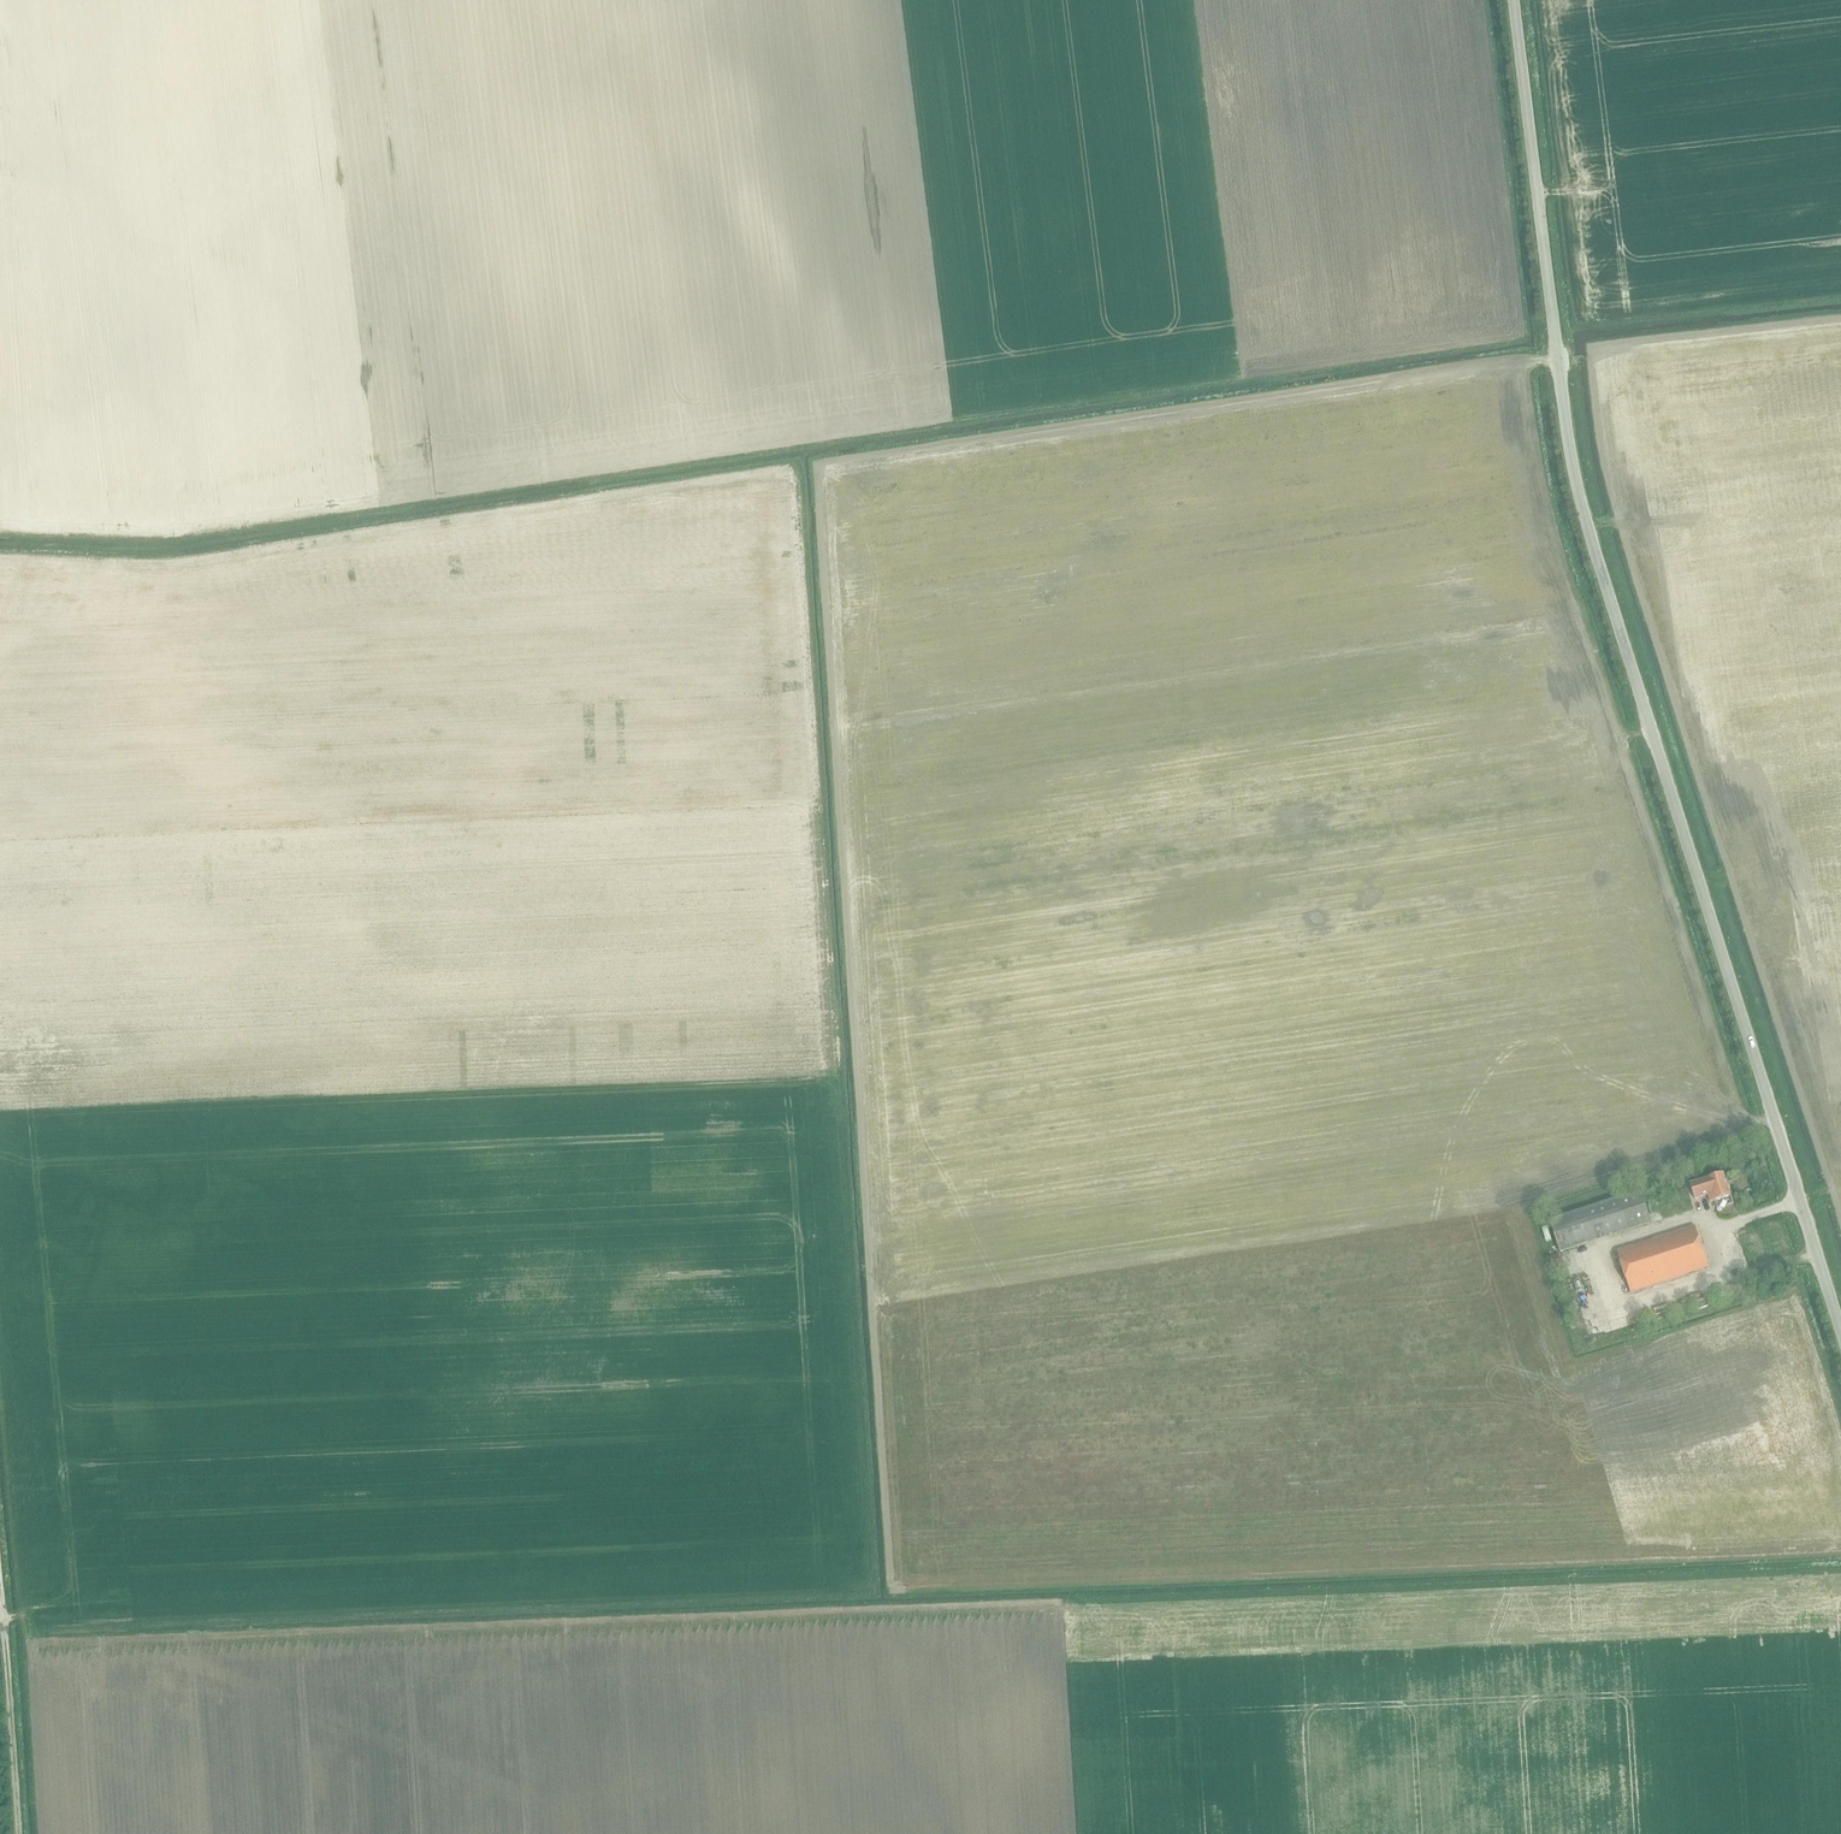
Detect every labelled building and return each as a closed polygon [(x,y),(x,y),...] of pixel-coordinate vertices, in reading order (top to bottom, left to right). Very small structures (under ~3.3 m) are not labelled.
[(1711,1202),(1731,1195),(1724,1173),(1690,1184),(1695,1199),(1708,1195),(1711,1202)] [(1551,1220),(1561,1253),(1651,1222),(1642,1190),(1551,1220)] [(1618,1250),(1631,1293),(1709,1268),(1695,1225),(1618,1250)] [(1695,1281),(1685,1286),(1688,1294),(1699,1290),(1695,1281)]
